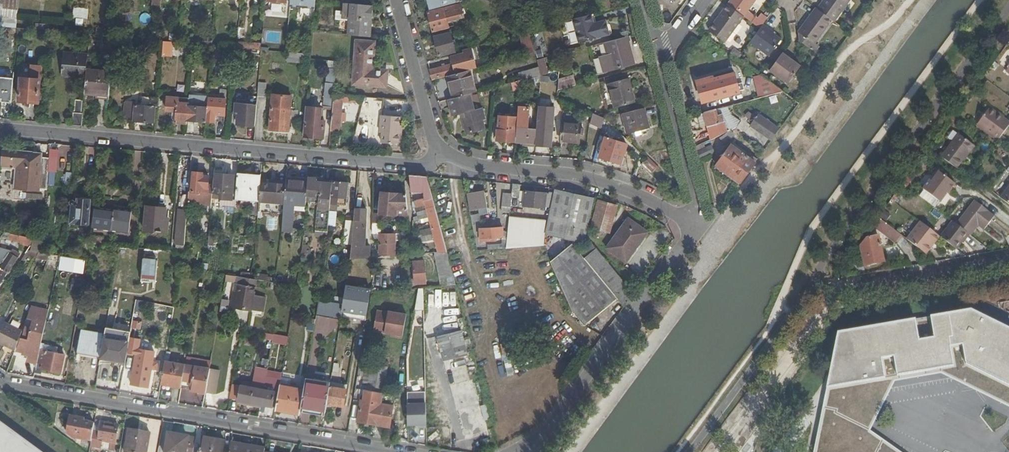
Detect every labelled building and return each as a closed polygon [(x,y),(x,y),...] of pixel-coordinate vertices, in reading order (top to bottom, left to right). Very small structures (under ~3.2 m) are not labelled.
[(16,28),(17,23),(19,0),(4,0),(3,9),(0,8),(0,27),(16,28)] [(153,10),(161,10),(162,0),(153,0),(153,10)] [(431,10),(454,4),(453,0),(429,0),(431,10)] [(614,8),(611,0),(602,0),(597,1),(600,12),(614,8)] [(744,17),(757,0),(731,0),(727,5),(744,17)] [(817,10),(832,20),(833,22),(850,0),(824,0),(817,10)] [(350,35),(369,37),(371,19),(368,19),(369,9),(372,10),(372,5),(345,3),(343,24),(350,24),(350,35)] [(454,26),(452,19),(464,16),(460,3),(427,12),(433,32),(454,26)] [(725,42),(744,17),(727,5),(723,11),(725,12),(717,23),(715,22),(709,29),(725,42)] [(817,10),(814,8),(798,32),(799,41),(820,57),(822,53),(818,50),(820,47),(815,43),(832,20),(817,10)] [(725,12),(723,11),(715,22),(717,23),(725,12)] [(591,14),(572,19),(579,43),(609,35),(605,20),(593,23),(591,14)] [(762,25),(764,23),(756,17),(752,23),(760,28),(762,25)] [(343,24),(342,34),(350,35),(350,24),(343,24)] [(782,39),(762,25),(760,28),(750,42),(769,56),(782,39)] [(455,52),(453,44),(456,43),(454,40),(452,40),(450,32),(434,36),(439,56),(455,52)] [(705,45),(710,39),(705,36),(701,42),(705,45)] [(626,37),(602,43),(606,55),(599,57),(603,73),(633,65),(626,37)] [(386,86),(388,71),(372,69),(375,42),(359,40),(355,82),(386,86)] [(174,42),(164,41),(163,55),(172,56),(174,42)] [(212,58),(211,59),(219,60),(220,46),(213,46),(212,58)] [(463,53),(451,56),(453,64),(454,68),(459,67),(460,73),(469,70),(471,70),(475,69),(470,48),(462,50),(463,53)] [(730,53),(738,58),(741,54),(733,49),(730,53)] [(301,53),(287,52),(287,61),(300,62),(301,53)] [(800,65),(783,52),(770,70),(787,83),(800,65)] [(86,79),(87,70),(88,55),(64,53),(62,77),(86,79)] [(542,59),(537,61),(541,75),(546,74),(542,59)] [(453,64),(430,70),(433,80),(448,76),(460,73),(459,67),(454,68),(453,64)] [(30,73),(21,73),(21,78),(20,100),(38,102),(39,89),(41,66),(31,65),(30,73)] [(0,69),(0,101),(12,102),(15,71),(0,69)] [(334,94),(337,70),(327,69),(324,108),(333,109),(334,94)] [(109,96),(111,72),(87,70),(86,79),(85,93),(109,96)] [(475,93),(469,70),(460,73),(448,76),(454,98),(470,94),(475,93)] [(742,83),(737,84),(734,73),(714,78),(714,76),(698,80),(704,102),(740,93),(739,91),(744,89),(742,83)] [(540,83),(541,75),(524,79),(525,84),(540,83)] [(574,75),(559,79),(558,85),(558,90),(576,85),(574,75)] [(760,98),(784,92),(764,77),(761,75),(754,77),(760,98)] [(987,81),(982,77),(977,84),(982,88),(987,81)] [(634,103),(628,80),(608,84),(615,108),(634,103)] [(520,81),(495,87),(494,96),(520,89),(520,84),(520,81)] [(266,97),(267,83),(259,83),(258,97),(266,97)] [(208,98),(206,121),(214,122),(215,112),(225,113),(225,105),(226,105),(227,88),(221,88),(220,95),(219,98),(211,98),(208,98)] [(270,130),(289,131),(292,96),(273,94),(273,98),(270,130)] [(363,97),(334,94),(333,109),(331,130),(340,131),(343,103),(349,103),(349,102),(362,103),(363,97)] [(475,111),(470,94),(454,98),(448,100),(453,117),(462,114),(464,114),(464,117),(463,117),(467,134),(484,129),(483,121),(485,120),(483,111),(475,114),(475,111)] [(187,120),(206,121),(208,98),(189,96),(189,99),(187,120)] [(238,124),(255,126),(258,97),(249,96),(249,100),(237,99),(235,114),(239,115),(238,124)] [(134,105),(133,118),(134,118),(134,121),(154,123),(155,107),(158,107),(159,98),(142,97),(141,106),(134,105)] [(176,123),(187,123),(187,120),(189,99),(167,97),(166,109),(174,110),(173,119),(176,119),(176,123)] [(371,121),(375,98),(366,97),(362,119),(371,121)] [(72,125),(82,126),(83,113),(81,113),(83,100),(76,99),(74,112),(73,112),(72,125)] [(554,107),(539,106),(536,145),(551,146),(554,107)] [(324,138),(326,122),(319,121),(321,110),(316,110),(316,108),(307,107),(305,136),(324,138)] [(535,146),(536,129),(528,129),(530,108),(518,107),(517,118),(515,142),(526,143),(526,146),(535,146)] [(731,114),(728,107),(721,108),(731,131),(731,132),(736,129),(741,121),(731,114)] [(713,125),(719,136),(727,132),(731,131),(721,108),(705,113),(708,125),(708,126),(713,125)] [(1008,126),(1008,123),(989,108),(978,123),(986,128),(984,132),(997,142),(1002,135),(1008,126)] [(643,109),(621,114),(627,133),(648,128),(643,109)] [(701,128),(708,125),(705,113),(697,115),(701,128)] [(399,132),(399,125),(400,117),(381,115),(380,131),(383,131),(382,144),(401,145),(402,132),(399,132)] [(772,140),(780,129),(760,115),(752,125),(760,132),(764,134),(772,140)] [(497,141),(515,142),(517,118),(499,116),(498,132),(497,135),(497,141)] [(575,143),(577,124),(560,123),(558,141),(575,143)] [(986,128),(978,123),(976,126),(984,132),(986,128)] [(974,146),(959,134),(941,157),(956,168),(974,146)] [(626,145),(600,136),(594,159),(598,160),(599,157),(620,164),(626,145)] [(738,186),(756,162),(732,144),(714,169),(738,186)] [(701,160),(715,153),(712,146),(698,153),(701,160)] [(20,169),(18,189),(39,191),(39,189),(47,190),(50,157),(42,157),(42,152),(21,151),(4,149),(2,168),(20,169)] [(651,175),(656,170),(646,160),(641,165),(651,175)] [(215,168),(213,192),(225,193),(224,197),(232,198),(234,175),(223,174),(223,168),(215,168)] [(56,185),(58,171),(52,170),(49,184),(56,185)] [(191,192),(189,192),(188,203),(206,205),(207,193),(209,176),(202,176),(202,173),(193,172),(191,192)] [(940,202),(946,193),(948,194),(956,184),(940,172),(933,181),(931,180),(924,190),(940,202)] [(261,178),(238,175),(236,199),(259,201),(261,180),(261,178)] [(438,252),(447,252),(427,177),(410,175),(411,191),(424,192),(425,200),(412,202),(413,207),(426,205),(428,211),(418,213),(419,216),(414,217),(414,220),(421,219),(429,218),(430,221),(433,234),(419,238),(419,244),(435,239),(438,252)] [(308,182),(306,200),(320,202),(319,207),(317,207),(315,235),(328,236),(330,204),(332,184),(318,183),(318,180),(308,179),(308,182)] [(259,202),(285,205),(287,186),(275,184),(275,181),(261,180),(259,201),(259,202)] [(294,205),(305,206),(306,200),(308,182),(287,180),(287,183),(287,186),(285,205),(282,231),(292,231),(294,205)] [(332,184),(330,204),(347,205),(349,182),(332,181),(332,184)] [(520,185),(513,184),(512,194),(511,198),(519,198),(520,200),(524,201),(524,206),(545,208),(545,206),(547,206),(548,193),(520,191),(520,185)] [(548,193),(547,206),(551,207),(545,234),(583,242),(593,197),(555,189),(554,193),(548,192),(548,193)] [(467,195),(470,210),(479,209),(480,214),(488,213),(485,192),(467,195)] [(381,193),(380,214),(381,214),(409,216),(406,194),(381,193)] [(511,198),(512,194),(503,193),(501,212),(510,213),(511,205),(511,198)] [(79,199),(78,203),(73,202),(71,222),(89,224),(90,200),(79,199)] [(975,200),(995,216),(996,214),(976,199),(975,200)] [(986,228),(995,216),(975,200),(973,203),(964,215),(957,223),(970,233),(971,234),(979,223),(986,228)] [(964,215),(973,203),(969,200),(960,212),(964,215)] [(609,233),(616,206),(599,201),(591,228),(609,233)] [(167,229),(168,218),(165,218),(166,208),(147,206),(144,227),(167,229)] [(111,230),(114,230),(130,231),(130,225),(132,210),(115,208),(114,211),(98,209),(97,209),(96,209),(95,209),(93,208),(92,228),(100,228),(111,230)] [(177,228),(185,229),(187,210),(179,209),(177,228)] [(367,210),(355,209),(355,219),(353,234),(352,243),(351,259),(372,257),(372,254),(370,254),(370,247),(365,247),(367,210)] [(380,214),(373,214),(373,223),(381,223),(381,214),(380,214)] [(510,217),(506,248),(544,245),(546,221),(510,217)] [(353,234),(355,219),(346,218),(343,242),(352,243),(353,234)] [(606,248),(625,262),(648,232),(628,218),(606,248)] [(878,218),(871,228),(880,234),(882,231),(897,242),(902,236),(878,218)] [(941,236),(957,249),(970,233),(957,223),(953,220),(941,236)] [(908,241),(926,254),(940,236),(922,222),(908,241)] [(381,223),(373,223),(373,233),(380,233),(381,233),(381,223)] [(496,238),(503,238),(503,228),(480,228),(481,242),(496,241),(496,238)] [(10,233),(5,232),(0,238),(8,240),(10,233)] [(14,234),(10,233),(8,240),(24,243),(23,252),(26,254),(28,250),(32,245),(33,238),(14,234)] [(381,233),(380,233),(380,253),(382,255),(395,255),(395,234),(381,233)] [(92,236),(92,243),(104,244),(104,237),(92,236)] [(871,240),(871,239),(868,240),(861,246),(866,267),(885,262),(880,238),(871,240)] [(618,299),(624,307),(633,294),(590,241),(578,251),(600,277),(618,299)] [(6,259),(10,254),(9,253),(0,248),(0,256),(6,259)] [(576,248),(553,267),(567,300),(591,285),(600,277),(578,251),(576,248)] [(28,250),(26,254),(22,260),(24,261),(26,256),(36,258),(39,252),(33,251),(28,250)] [(10,254),(6,259),(0,268),(0,281),(2,282),(19,256),(18,254),(11,252),(10,254)] [(50,255),(39,252),(36,258),(48,261),(50,255)] [(441,286),(456,285),(447,252),(438,252),(435,253),(441,286)] [(50,255),(48,261),(59,263),(61,256),(50,255)] [(211,269),(218,271),(221,257),(214,255),(211,269)] [(144,279),(158,280),(160,258),(145,257),(144,279)] [(415,285),(426,284),(424,261),(413,262),(415,285)] [(257,310),(259,296),(253,295),(255,286),(249,285),(250,278),(240,277),(235,307),(257,310)] [(573,315),(584,327),(618,299),(600,277),(591,285),(567,300),(573,315)] [(367,315),(371,290),(352,287),(348,312),(367,315)] [(316,316),(341,320),(343,304),(319,300),(316,316)] [(135,309),(144,311),(145,303),(137,301),(135,309)] [(829,333),(813,451),(896,451),(866,433),(893,380),(969,362),(1008,382),(1008,326),(973,308),(931,315),(935,337),(919,340),(915,318),(829,333)] [(408,335),(409,311),(376,310),(375,334),(408,335)] [(5,322),(0,331),(0,342),(16,348),(19,338),(21,334),(23,328),(5,322)] [(105,336),(105,334),(81,330),(78,351),(101,354),(105,336)] [(266,340),(288,344),(290,337),(268,332),(266,340)] [(38,341),(21,334),(19,338),(37,344),(38,341)] [(19,338),(16,348),(15,350),(37,358),(40,350),(41,343),(43,336),(40,336),(38,341),(37,344),(19,338)] [(101,354),(100,358),(119,362),(119,359),(126,360),(127,352),(129,340),(105,336),(101,354)] [(141,338),(130,337),(129,340),(127,352),(138,353),(132,384),(148,387),(153,356),(154,356),(155,351),(139,348),(141,338)] [(41,343),(40,350),(56,353),(58,347),(41,343)] [(37,358),(34,372),(41,373),(42,369),(50,370),(49,373),(53,373),(54,371),(60,373),(64,355),(56,353),(40,350),(37,358)] [(467,357),(443,361),(464,437),(488,431),(480,402),(479,402),(467,357)] [(161,383),(181,386),(185,365),(185,364),(165,361),(161,383)] [(97,384),(106,386),(109,364),(100,363),(97,384)] [(190,390),(205,392),(210,369),(194,366),(185,365),(181,386),(181,388),(190,390)] [(210,369),(205,392),(216,395),(220,371),(210,369)] [(329,388),(330,383),(304,387),(303,390),(300,409),(325,414),(327,404),(329,388)] [(275,391),(264,389),(260,389),(260,385),(253,384),(252,388),(240,386),(239,401),(242,402),(262,405),(273,407),(275,392),(275,391)] [(239,401),(240,386),(232,385),(230,399),(232,400),(239,401)] [(279,386),(275,410),(300,415),(300,409),(303,390),(279,386)] [(345,390),(329,388),(327,404),(342,407),(345,390)] [(394,428),(398,405),(385,403),(386,393),(365,389),(359,422),(394,428)] [(425,402),(406,402),(406,424),(417,423),(417,426),(425,426),(425,402)] [(91,429),(88,445),(98,447),(100,441),(107,443),(106,449),(111,450),(115,425),(100,422),(98,430),(91,429)] [(98,430),(100,422),(95,422),(93,422),(91,429),(98,430)] [(83,424),(66,426),(65,433),(70,437),(88,441),(91,424),(88,424),(83,424)] [(147,432),(126,429),(122,451),(129,451),(144,451),(147,432)] [(194,438),(167,434),(164,451),(192,451),(194,438)] [(223,440),(201,437),(199,451),(221,451),(223,440)] [(227,451),(263,451),(263,450),(263,447),(229,441),(227,451)]
